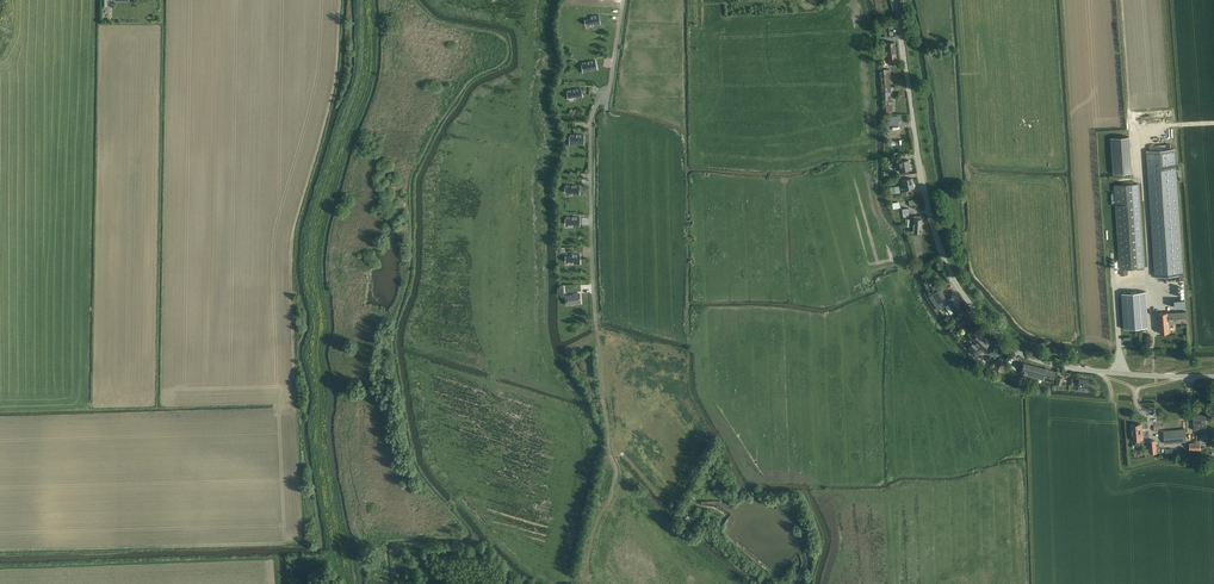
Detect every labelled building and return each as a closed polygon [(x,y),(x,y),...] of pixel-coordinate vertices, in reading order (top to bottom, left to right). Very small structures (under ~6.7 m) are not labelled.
[(592,18),(585,19),(586,24),(593,23),(594,25),(600,24),(598,15),(591,16),(592,18)] [(887,43),(884,44),(884,48),(887,48),(888,55),(889,63),(889,64),(894,63),(897,63),(896,54),(894,42),(886,43),(887,43)] [(588,63),(581,65),(583,70),(590,68),(591,71),(597,69),(595,60),(588,61),(588,63)] [(886,113),(892,112),(889,69),(887,69),(883,69),(886,113)] [(568,92),(567,93),(568,98),(576,96),(576,99),(583,97),(582,94),(582,93),(580,88),(577,89),(575,89),(573,89),(574,91),(572,91),(571,89),(567,90),(568,92)] [(570,136),(569,136),(569,142),(577,141),(577,144),(584,144),(584,134),(576,134),(576,136),(574,136),(574,134),(570,134),(570,136)] [(1111,137),(1114,173),(1132,172),(1129,136),(1111,137)] [(1176,168),(1174,148),(1145,150),(1146,165),(1154,277),(1175,275),(1175,281),(1184,280),(1177,179),(1181,179),(1180,168),(1176,168)] [(911,169),(909,160),(897,162),(898,165),(899,165),(900,171),(911,169)] [(914,188),(912,178),(900,180),(901,183),(902,183),(904,190),(914,188)] [(1127,274),(1127,268),(1144,267),(1139,183),(1114,185),(1120,266),(1118,266),(1118,268),(1120,268),(1120,274),(1127,274)] [(566,187),(565,187),(565,192),(573,192),(573,195),(579,195),(579,192),(579,189),(579,185),(572,185),(572,187),(570,187),(570,184),(566,185),(566,187)] [(922,233),(922,215),(914,215),(913,232),(922,233)] [(566,218),(565,218),(565,224),(573,224),(573,226),(580,226),(580,221),(579,217),(572,217),(572,218),(570,218),(570,216),(566,216),(566,218)] [(573,256),(566,256),(566,262),(573,261),(573,264),(580,264),(580,254),(573,254),(573,256)] [(929,296),(928,297),(937,309),(938,311),(945,306),(950,314),(953,312),(955,311),(962,307),(955,296),(952,298),(951,298),(948,300),(941,289),(929,296)] [(1125,328),(1148,327),(1145,291),(1122,293),(1125,328)] [(573,295),(566,296),(566,302),(574,301),(574,304),(580,303),(580,293),(573,294),(573,295)] [(1161,333),(1170,333),(1169,323),(1187,322),(1186,311),(1159,313),(1161,333)] [(961,327),(967,323),(962,316),(955,320),(961,327)] [(972,344),(968,347),(971,350),(984,338),(979,332),(972,338),(969,341),(972,344)] [(984,338),(971,350),(974,353),(976,350),(980,354),(984,350),(983,349),(990,344),(984,338)] [(979,355),(974,361),(978,364),(983,359),(979,355)] [(997,362),(994,368),(1000,372),(1002,372),(1004,373),(1007,367),(1005,366),(1003,365),(1006,359),(1004,359),(1000,356),(997,362)] [(1023,363),(1021,373),(1044,379),(1044,377),(1048,378),(1048,377),(1053,378),(1055,372),(1046,369),(1023,363)] [(1087,387),(1088,380),(1072,378),(1071,384),(1078,385),(1078,386),(1087,387)] [(1193,423),(1194,430),(1206,429),(1206,423),(1206,414),(1193,414),(1193,423)] [(1141,424),(1131,425),(1132,440),(1143,439),(1141,424)] [(1185,429),(1163,431),(1164,444),(1187,441),(1185,429)] [(1157,453),(1156,440),(1149,441),(1150,454),(1157,453)]
